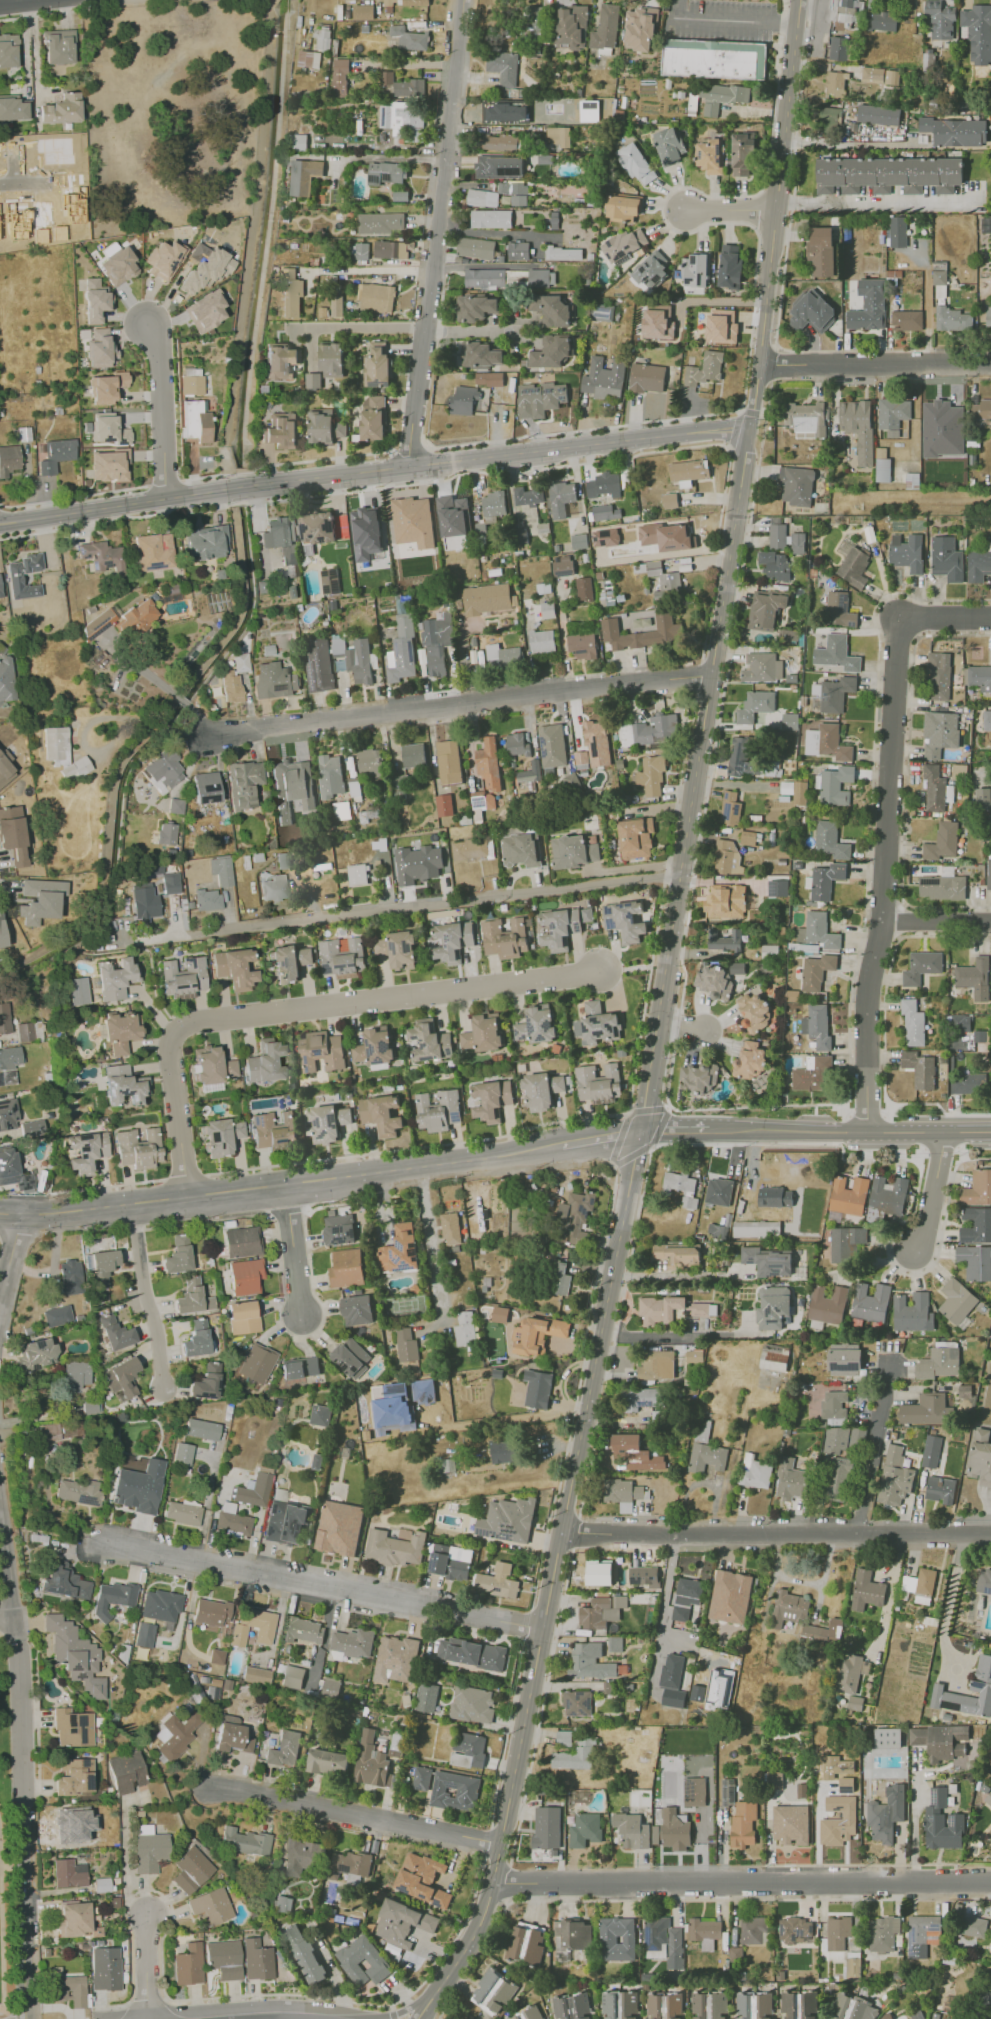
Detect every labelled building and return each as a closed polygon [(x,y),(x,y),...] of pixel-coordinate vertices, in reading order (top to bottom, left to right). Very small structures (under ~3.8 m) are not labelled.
[(833,19),(864,22),(866,0),(835,0),(833,19)] [(954,39),(953,6),(941,7),(941,0),(927,0),(927,40),(954,39)] [(618,4),(600,3),(598,31),(590,30),(588,48),(600,49),(600,53),(614,55),(618,4)] [(354,6),(375,6),(375,20),(355,20),(354,6)] [(588,7),(555,6),(554,48),(584,49),(584,27),(588,27),(588,7)] [(523,30),(542,31),(543,7),(524,7),(523,30)] [(625,49),(653,51),(655,9),(627,8),(625,49)] [(896,30),(897,13),(869,12),(868,30),(896,30)] [(390,25),(391,38),(401,36),(401,49),(429,51),(430,33),(406,32),(406,24),(390,25)] [(43,30),(75,29),(75,64),(44,64),(43,30)] [(331,51),(314,49),(316,30),(333,30),(331,51)] [(17,67),(0,68),(0,36),(17,35),(17,67)] [(849,37),(830,36),(829,60),(848,61),(849,37)] [(664,38),(661,72),(766,77),(767,43),(664,38)] [(321,52),(299,50),(297,65),(319,68),(321,52)] [(500,72),(500,87),(516,87),(517,53),(486,52),(486,71),(500,72)] [(350,58),(348,97),(332,97),(334,59),(350,58)] [(897,84),(898,69),(862,68),(861,82),(897,84)] [(382,72),(381,85),(394,86),(394,82),(394,71),(382,72)] [(846,72),(827,71),(826,95),(845,96),(846,72)] [(424,79),(425,98),(394,96),(394,82),(409,82),(409,79),(424,79)] [(703,116),(718,117),(719,101),(749,104),(750,88),(700,83),(699,95),(705,96),(703,116)] [(40,104),(41,122),(81,121),(80,92),(62,92),(63,104),(40,104)] [(32,120),(0,120),(0,96),(17,95),(17,100),(30,99),(32,120)] [(381,105),(393,106),(393,101),(410,102),(409,107),(424,108),(422,143),(392,141),(393,129),(380,128),(381,105)] [(480,102),(481,120),(508,120),(508,101),(480,102)] [(857,121),(898,126),(901,109),(859,104),(857,121)] [(839,134),(840,108),(819,107),(818,133),(839,134)] [(541,110),(542,123),(555,123),(554,109),(541,110)] [(933,145),(986,146),(986,120),(919,118),(918,132),(934,132),(933,145)] [(687,156),(677,126),(652,134),(661,164),(687,156)] [(569,127),(546,127),(546,149),(570,148),(569,127)] [(733,176),(753,176),(753,139),(748,139),(748,133),(732,133),(733,176)] [(289,134),(289,152),(308,152),(308,134),(289,134)] [(518,135),(481,134),(481,149),(517,150),(518,135)] [(0,137),(0,154),(17,154),(16,136),(0,137)] [(77,136),(78,165),(42,166),(42,154),(37,154),(36,137),(77,136)] [(721,175),(722,138),(708,138),(708,143),(695,142),(695,165),(705,165),(704,174),(721,175)] [(643,185),(656,178),(636,141),(616,152),(631,180),(638,176),(643,185)] [(523,156),(476,157),(476,178),(523,178),(523,156)] [(962,157),(816,159),(816,194),(834,194),(834,186),(840,186),(840,194),(860,194),(860,185),(872,185),(872,194),(891,194),(891,185),(904,185),(904,194),(923,194),(923,185),(935,185),(935,194),(954,194),(954,185),(963,185),(962,157)] [(293,159),(325,161),(324,178),(313,177),(311,197),(290,196),(293,159)] [(370,162),(368,186),(381,186),(381,181),(405,183),(405,178),(409,178),(409,170),(405,170),(405,164),(370,162)] [(527,205),(527,183),(497,182),(497,194),(511,194),(510,205),(527,205)] [(57,184),(86,183),(87,226),(58,227),(57,184)] [(497,206),(498,191),(467,190),(466,205),(497,206)] [(394,191),(394,202),(409,203),(409,192),(394,191)] [(640,197),(607,196),(606,218),(639,220),(640,197)] [(3,202),(31,202),(32,241),(4,241),(3,202)] [(512,227),(511,210),(470,210),(471,228),(512,227)] [(359,214),(359,234),(405,234),(405,213),(359,214)] [(906,216),(888,217),(889,247),(907,247),(906,216)] [(649,245),(641,227),(628,233),(627,230),(600,243),(609,263),(649,245)] [(833,227),(807,227),(807,262),(811,262),(811,277),(832,277),(833,227)] [(456,256),(493,260),(495,241),(458,237),(456,256)] [(187,246),(168,279),(143,267),(159,240),(170,248),(175,238),(187,246)] [(375,241),(375,257),(408,259),(408,242),(375,241)] [(507,260),(529,260),(529,242),(507,242),(507,260)] [(369,243),(369,259),(353,260),(353,243),(369,243)] [(239,263),(192,296),(175,284),(217,244),(239,263)] [(742,258),(739,258),(740,245),(721,244),(718,287),(740,289),(742,258)] [(98,259),(113,281),(139,270),(122,246),(98,259)] [(545,259),(582,260),(582,248),(545,247),(545,259)] [(649,291),(668,273),(663,268),(669,262),(656,248),(631,272),(649,291)] [(707,255),(683,255),(682,286),(707,287),(707,255)] [(946,261),(932,262),(933,285),(947,284),(946,261)] [(276,268),(296,268),(297,280),(304,280),(304,297),(301,297),(301,317),(276,316),(276,268)] [(505,287),(506,269),(465,269),(465,286),(505,287)] [(528,270),(529,287),(555,286),(555,269),(528,270)] [(85,275),(87,323),(101,324),(101,308),(110,308),(108,289),(99,290),(98,276),(85,275)] [(846,328),(884,329),(885,279),(857,279),(857,295),(863,295),(863,311),(846,310),(846,328)] [(364,283),(360,317),(383,317),(384,312),(392,313),(396,287),(364,283)] [(222,288),(188,306),(203,335),(226,318),(220,306),(230,300),(222,288)] [(837,314),(812,290),(786,317),(800,331),(808,322),(819,333),(837,314)] [(456,294),(456,321),(485,321),(485,313),(498,313),(498,298),(489,298),(489,294),(456,294)] [(332,295),(343,295),(344,317),(332,317),(332,295)] [(570,326),(570,304),(562,304),(561,295),(529,296),(529,311),(542,310),(543,327),(570,326)] [(972,314),(959,313),(960,310),(947,309),(948,305),(936,305),(935,330),(972,330),(972,314)] [(644,335),(667,335),(668,309),(644,309),(644,335)] [(707,342),(737,343),(738,322),(735,322),(735,309),(707,309),(707,342)] [(922,330),(922,311),(891,311),(891,330),(922,330)] [(89,339),(90,366),(110,366),(109,327),(93,328),(93,338),(89,339)] [(529,367),(562,367),(562,358),(570,358),(570,335),(542,334),(542,351),(529,351),(529,367)] [(365,356),(365,387),(391,387),(391,378),(394,378),(394,358),(389,358),(389,354),(385,354),(385,348),(387,348),(388,341),(371,340),(371,356),(365,356)] [(503,350),(490,351),(490,341),(461,343),(462,367),(503,365),(503,350)] [(266,344),(289,344),(290,350),(302,350),(303,365),(295,365),(295,381),(266,381),(266,344)] [(320,344),(343,344),(344,378),(323,378),(321,378),(321,372),(320,344)] [(723,351),(704,350),(702,367),(685,366),(684,381),(720,384),(723,351)] [(621,400),(625,360),(613,359),(611,369),(602,369),(603,356),(591,354),(589,376),(582,375),(580,391),(593,393),(593,397),(621,400)] [(628,389),(662,394),(666,367),(632,362),(628,389)] [(307,372),(307,390),(323,389),(323,378),(321,378),(321,372),(307,372)] [(475,373),(476,386),(503,385),(503,372),(475,373)] [(92,376),(113,374),(127,373),(129,385),(115,385),(115,401),(93,402),(92,376)] [(184,394),(205,393),(203,376),(183,377),(184,385),(179,385),(180,394),(184,394)] [(518,385),(519,419),(545,417),(545,409),(559,409),(559,402),(567,402),(566,382),(518,385)] [(450,398),(449,414),(472,415),(473,401),(480,401),(480,388),(456,386),(455,399),(450,398)] [(361,395),(386,394),(386,440),(361,441),(361,395)] [(911,419),(910,399),(878,399),(878,429),(899,429),(899,419),(911,419)] [(186,438),(184,401),(203,400),(203,411),(210,412),(212,442),(198,444),(198,438),(186,438)] [(979,400),(979,405),(971,405),(971,419),(990,419),(990,400),(979,400)] [(871,467),(872,401),(839,401),(839,432),(857,432),(857,467),(871,467)] [(962,402),(930,401),(930,420),(945,420),(945,427),(961,428),(962,402)] [(794,438),(825,438),(825,419),(828,419),(828,410),(824,410),(824,403),(785,403),(785,425),(794,425),(794,438)] [(347,422),(348,438),(334,438),(335,444),(309,444),(310,409),(334,408),(334,423),(347,422)] [(93,413),(116,412),(118,428),(131,427),(134,447),(95,449),(93,413)] [(269,412),(297,412),(298,449),(275,449),(274,442),(263,443),(263,427),(269,427),(269,412)] [(39,461),(41,475),(57,474),(55,461),(75,459),(74,440),(47,442),(49,460),(39,461)] [(21,479),(19,445),(0,447),(0,480),(21,479)] [(94,483),(128,484),(125,450),(92,451),(94,483)] [(670,463),(672,482),(711,477),(710,467),(695,468),(694,461),(670,463)] [(812,506),(813,469),(780,467),(779,504),(812,506)] [(597,480),(586,481),(588,498),(599,497),(599,494),(612,493),(612,497),(622,496),(620,474),(597,476),(597,480)] [(575,484),(568,485),(568,482),(550,484),(554,521),(567,519),(565,502),(578,501),(575,484)] [(514,488),(525,487),(526,491),(533,490),(533,486),(542,485),(544,502),(537,503),(538,507),(531,507),(530,504),(517,506),(514,488)] [(486,522),(476,523),(477,538),(487,537),(486,524),(498,523),(496,516),(507,514),(504,490),(489,493),(489,497),(483,498),(486,522)] [(663,494),(665,509),(680,507),(677,493),(663,494)] [(443,504),(455,502),(454,498),(468,495),(470,515),(454,516),(455,519),(445,520),(443,504)] [(393,500),(415,497),(415,500),(430,498),(436,549),(420,550),(419,541),(397,543),(393,500)] [(593,507),(595,521),(622,517),(621,508),(613,509),(613,505),(593,507)] [(353,509),(375,506),(377,531),(356,533),(353,509)] [(299,515),(303,543),(336,540),(332,516),(332,512),(299,515)] [(347,513),(332,516),(336,540),(351,538),(347,513)] [(290,516),(267,518),(268,531),(261,533),(264,549),(281,546),(283,566),(301,564),(298,543),(293,544),(290,516)] [(513,523),(525,521),(529,542),(516,544),(513,523)] [(539,524),(540,534),(551,533),(549,522),(539,524)] [(186,530),(189,560),(230,555),(227,523),(186,530)] [(690,548),(687,523),(662,526),(661,523),(637,526),(639,546),(658,544),(659,552),(690,548)] [(786,524),(769,524),(769,549),(786,548),(786,524)] [(593,547),(619,545),(618,529),(592,530),(593,547)] [(135,536),(139,571),(177,567),(171,533),(135,536)] [(572,535),(574,551),(590,548),(587,533),(572,535)] [(804,553),(804,533),(791,533),(791,553),(804,553)] [(922,574),(922,534),(908,534),(908,543),(900,543),(900,534),(889,534),(890,565),(909,565),(909,574),(922,574)] [(955,536),(931,536),(931,574),(947,574),(947,582),(962,582),(963,551),(954,551),(955,536)] [(78,544),(80,560),(93,558),(95,573),(124,570),(122,547),(106,548),(105,541),(78,544)] [(990,542),(990,550),(967,551),(968,583),(983,582),(983,574),(990,574),(990,542)] [(834,573),(861,590),(868,579),(860,574),(871,557),(851,545),(834,573)] [(375,548),(385,546),(389,574),(378,575),(375,548)] [(40,552),(43,570),(22,573),(23,585),(41,584),(42,596),(11,599),(7,562),(20,561),(20,558),(29,557),(28,553),(40,552)] [(788,579),(789,553),(757,552),(757,564),(764,564),(763,578),(788,579)] [(554,563),(555,578),(576,575),(574,560),(572,560),(571,556),(561,557),(562,562),(554,563)] [(647,562),(648,577),(659,576),(661,590),(654,591),(655,601),(683,598),(680,571),(664,573),(662,560),(647,562)] [(321,570),(338,569),(341,593),(324,594),(321,570)] [(576,579),(580,602),(595,601),(592,577),(576,579)] [(463,588),(510,583),(514,609),(482,613),(482,615),(466,617),(463,588)] [(537,584),(551,583),(553,593),(538,595),(537,584)] [(774,631),(776,608),(787,609),(789,595),(751,591),(748,629),(774,631)] [(848,592),(828,591),(826,624),(857,625),(857,612),(847,612),(848,592)] [(158,614),(151,606),(153,604),(147,598),(133,608),(132,606),(120,615),(122,618),(114,624),(126,639),(158,614)] [(330,601),(337,601),(338,609),(331,610),(330,601)] [(542,603),(555,602),(556,618),(544,619),(542,603)] [(84,626),(86,644),(117,619),(109,607),(84,626)] [(613,651),(668,644),(667,634),(674,633),(671,610),(656,612),(658,630),(622,635),(619,617),(601,620),(604,643),(612,642),(613,651)] [(451,611),(437,612),(437,619),(424,620),(425,631),(421,631),(423,645),(427,644),(430,677),(447,676),(444,646),(455,645),(451,611)] [(396,666),(387,667),(388,683),(401,682),(400,678),(418,676),(413,637),(416,637),(413,612),(396,614),(399,637),(393,638),(396,666)] [(568,637),(571,636),(570,624),(594,621),(598,658),(575,660),(574,651),(570,651),(568,637)] [(530,630),(536,630),(537,632),(555,630),(558,653),(533,656),(530,630)] [(847,634),(827,633),(826,648),(814,648),(813,664),(843,665),(843,672),(860,672),(861,656),(846,656),(847,634)] [(486,636),(496,635),(496,642),(486,643),(486,636)] [(369,637),(354,639),(355,648),(346,649),(344,637),(332,639),(334,658),(346,656),(348,672),(354,670),(355,684),(364,683),(365,686),(373,685),(369,637)] [(307,641),(328,638),(332,674),(334,673),(336,690),(310,692),(306,662),(310,662),(307,641)] [(499,649),(499,643),(486,645),(488,660),(500,659),(499,649)] [(263,646),(264,656),(275,654),(274,645),(263,646)] [(499,649),(520,647),(524,666),(501,668),(500,659),(499,649)] [(470,650),(477,649),(479,662),(472,663),(470,650)] [(249,652),(234,654),(236,673),(251,671),(249,652)] [(775,653),(746,652),(746,668),(740,668),(740,681),(782,681),(782,660),(775,660),(775,653)] [(951,652),(930,652),(928,700),(949,700),(951,652)] [(968,685),(980,685),(980,692),(990,692),(990,653),(990,666),(968,666),(968,685)] [(17,701),(0,703),(0,661),(11,659),(17,701)] [(257,699),(255,676),(259,675),(257,665),(279,661),(280,668),(288,667),(289,674),(299,673),(301,690),(294,691),(294,695),(257,699)] [(233,669),(222,671),(226,702),(233,701),(234,703),(243,701),(239,675),(234,675),(233,669)] [(843,713),(844,692),(856,692),(857,677),(840,676),(839,682),(812,682),(811,694),(821,694),(820,712),(843,713)] [(753,724),(754,711),(774,712),(775,691),(744,691),(744,709),(735,708),(735,723),(753,724)] [(959,713),(924,712),(923,759),(941,760),(941,747),(958,747),(959,713)] [(632,724),(634,746),(655,743),(654,737),(657,736),(657,738),(679,735),(677,713),(650,716),(651,723),(655,722),(656,728),(653,728),(653,725),(647,725),(647,722),(632,724)] [(782,729),(798,730),(798,713),(782,713),(782,729)] [(583,721),(586,746),(593,745),(592,741),(608,739),(605,721),(593,723),(592,720),(583,721)] [(853,761),(853,746),(839,745),(839,723),(819,722),(819,730),(805,730),(804,754),(835,755),(835,761),(853,761)] [(539,726),(543,769),(568,766),(563,723),(539,726)] [(68,727),(69,751),(64,751),(65,761),(45,761),(44,728),(68,727)] [(524,733),(525,744),(531,744),(532,756),(525,757),(525,754),(507,755),(506,742),(507,742),(507,735),(514,734),(514,733),(524,733)] [(496,736),(502,791),(493,792),(493,789),(487,790),(485,778),(482,779),(482,775),(478,775),(476,750),(484,749),(484,748),(486,747),(485,737),(496,736)] [(729,775),(759,775),(759,760),(754,760),(754,737),(729,737),(729,775)] [(437,742),(458,739),(464,784),(442,786),(437,742)] [(402,746),(424,743),(427,765),(405,768),(402,746)] [(180,758),(176,761),(183,769),(181,772),(185,777),(162,796),(141,771),(170,746),(180,758)] [(357,750),(373,748),(373,750),(381,749),(383,769),(359,772),(357,750)] [(574,751),(592,750),(594,763),(589,763),(589,769),(577,770),(574,751)] [(16,771),(0,753),(0,785),(16,771)] [(319,755),(330,754),(330,757),(340,756),(346,793),(333,794),(334,799),(324,800),(319,755)] [(85,755),(62,769),(70,782),(93,769),(85,755)] [(281,762),(282,780),(303,777),(302,770),(313,769),(311,755),(290,757),(291,762),(281,762)] [(665,755),(667,770),(662,770),(663,781),(660,782),(662,796),(646,798),(645,785),(637,785),(637,772),(644,771),(643,757),(665,755)] [(531,759),(540,758),(542,781),(517,782),(517,771),(532,770),(531,759)] [(228,764),(252,761),(253,763),(263,762),(265,784),(255,785),(257,808),(243,809),(243,811),(233,812),(228,764)] [(945,812),(945,802),(953,802),(954,785),(946,785),(946,777),(939,777),(939,764),(924,763),(923,779),(927,779),(926,811),(945,812)] [(850,805),(850,790),(840,790),(841,782),(854,782),(855,766),(838,765),(838,771),(821,770),(820,804),(850,805)] [(218,771),(222,802),(197,805),(194,774),(218,771)] [(563,778),(575,772),(584,790),(572,795),(563,778)] [(408,775),(409,790),(406,791),(406,796),(393,798),(391,776),(408,775)] [(349,777),(359,776),(362,796),(350,797),(349,777)] [(781,793),(793,794),(793,804),(806,804),(807,782),(781,781),(781,793)] [(990,795),(990,788),(975,789),(976,809),(990,809),(990,795)] [(471,792),(485,790),(485,794),(491,793),(495,797),(497,808),(486,809),(486,807),(473,808),(471,792)] [(742,802),(735,801),(737,792),(724,790),(719,822),(738,825),(742,802)] [(436,796),(451,794),(454,815),(439,817),(436,796)] [(273,797),(281,796),(282,810),(274,811),(273,797)] [(170,798),(185,800),(183,814),(169,813),(170,798)] [(334,803),(349,800),(351,818),(336,821),(334,803)] [(220,806),(228,805),(230,824),(222,825),(220,806)] [(25,867),(21,806),(0,807),(0,849),(11,849),(13,868),(25,867)] [(619,822),(654,817),(656,832),(650,832),(653,856),(623,860),(619,822)] [(851,844),(837,843),(838,821),(816,820),(815,852),(833,852),(832,859),(850,860),(851,844)] [(956,856),(958,821),(937,821),(937,843),(922,843),(922,859),(939,860),(940,855),(956,856)] [(161,830),(162,823),(178,824),(176,845),(157,844),(158,830),(161,830)] [(757,833),(741,830),(740,844),(755,846),(757,833)] [(501,837),(538,833),(542,867),(527,869),(527,863),(515,864),(513,867),(505,866),(501,837)] [(551,839),(585,835),(586,844),(599,843),(601,860),(589,861),(589,863),(581,864),(581,867),(555,870),(551,839)] [(466,841),(453,843),(454,861),(488,858),(488,855),(489,855),(487,837),(465,839),(466,841)] [(744,874),(744,866),(740,865),(740,852),(735,852),(735,840),(716,840),(715,873),(744,874)] [(422,857),(421,843),(435,841),(440,876),(413,880),(411,858),(422,857)] [(278,853),(291,852),(294,867),(280,869),(278,853)] [(210,859),(211,874),(218,874),(219,886),(234,885),(231,857),(210,859)] [(348,865),(367,863),(369,884),(350,886),(348,865)] [(812,867),(811,901),(831,901),(831,879),(846,879),(846,864),(829,863),(829,867),(812,867)] [(142,881),(164,879),(163,874),(162,864),(141,866),(142,881)] [(178,873),(181,893),(165,895),(164,879),(163,874),(178,873)] [(261,882),(274,880),(273,876),(285,875),(289,897),(280,898),(281,902),(273,903),(272,899),(264,900),(261,882)] [(965,899),(966,877),(919,876),(919,897),(965,899)] [(788,896),(787,879),(767,880),(767,896),(788,896)] [(66,881),(21,880),(20,897),(25,897),(25,905),(18,905),(17,917),(23,917),(23,927),(38,927),(38,918),(57,919),(58,895),(66,895),(66,881)] [(705,917),(745,918),(746,885),(710,884),(710,895),(705,895),(705,917)] [(153,886),(154,895),(158,894),(161,915),(135,918),(132,889),(153,886)] [(195,890),(204,889),(204,891),(217,889),(218,894),(222,894),(223,908),(197,910),(195,890)] [(622,945),(640,943),(639,934),(647,933),(646,922),(634,923),(634,914),(643,913),(642,901),(603,905),(605,930),(621,928),(622,945)] [(539,912),(540,926),(550,925),(551,934),(540,934),(541,946),(550,945),(550,953),(569,951),(567,934),(582,932),(579,908),(539,912)] [(582,922),(593,921),(591,908),(581,909),(582,922)] [(9,964),(2,909),(0,909),(0,965),(9,964)] [(806,942),(823,942),(823,949),(841,949),(841,934),(827,933),(827,911),(806,911),(806,942)] [(481,921),(485,955),(499,953),(500,960),(521,957),(520,952),(528,951),(524,916),(510,918),(511,930),(502,931),(501,919),(481,921)] [(474,945),(472,921),(433,925),(434,939),(443,938),(444,947),(433,948),(434,959),(445,958),(445,966),(462,964),(461,947),(474,945)] [(805,928),(795,927),(795,942),(805,942),(805,928)] [(741,950),(741,928),(731,929),(731,937),(717,937),(717,928),(708,928),(708,951),(741,950)] [(417,968),(413,931),(387,933),(387,938),(373,939),(375,955),(389,954),(391,970),(417,968)] [(365,971),(363,937),(348,938),(349,951),(340,951),(339,939),(319,941),(321,975),(365,971)] [(311,947),(297,949),(297,944),(271,947),(275,984),(300,981),(299,966),(313,964),(311,947)] [(778,945),(762,945),(762,959),(778,959),(778,945)] [(230,992),(249,991),(248,982),(256,981),(255,970),(244,971),(244,962),(252,961),(251,948),(211,952),(213,978),(229,976),(230,992)] [(942,952),(910,952),(910,971),(902,971),(902,986),(920,986),(920,973),(942,973),(942,952)] [(802,991),(821,992),(822,969),(837,970),(837,955),(821,954),(821,958),(803,957),(802,991)] [(954,966),(954,986),(973,986),(973,1002),(988,1002),(987,955),(975,955),(975,966),(954,966)] [(100,1001),(125,999),(123,982),(139,981),(138,971),(131,972),(130,956),(117,957),(118,968),(108,969),(107,961),(96,962),(100,1001)] [(160,961),(163,994),(205,991),(203,956),(182,957),(183,971),(175,971),(174,960),(160,961)] [(745,964),(703,963),(703,972),(695,972),(694,990),(711,990),(711,1000),(731,1000),(731,974),(745,974),(745,964)] [(68,1005),(87,1004),(86,977),(67,978),(68,1005)] [(761,993),(749,997),(749,994),(736,999),(749,1034),(773,1025),(761,993)] [(924,1045),(924,1011),(917,1011),(916,998),(900,998),(901,1014),(904,1014),(905,1046),(924,1045)] [(584,1001),(586,1018),(573,1019),(575,1037),(581,1036),(582,1045),(598,1043),(598,1041),(620,1038),(617,1012),(602,1014),(600,999),(584,1001)] [(8,1003),(0,1003),(0,1033),(9,1033),(8,1003)] [(515,1040),(529,1039),(530,1042),(556,1040),(555,1027),(553,1027),(551,1004),(525,1006),(526,1023),(513,1024),(515,1040)] [(829,1051),(828,1004),(808,1004),(808,1017),(801,1017),(801,1036),(816,1036),(816,1051),(829,1051)] [(459,1032),(460,1049),(475,1048),(476,1051),(502,1049),(499,1012),(472,1014),(473,1031),(459,1032)] [(127,1055),(126,1041),(138,1040),(136,1013),(102,1016),(104,1042),(109,1042),(111,1056),(127,1055)] [(970,1015),(950,1015),(951,1032),(970,1031),(970,1015)] [(450,1032),(435,1033),(434,1017),(415,1019),(416,1028),(408,1028),(409,1040),(420,1039),(421,1048),(412,1049),(413,1061),(453,1058),(450,1032)] [(17,1041),(32,1041),(32,1023),(17,1023),(17,1041)] [(353,1062),(367,1061),(367,1064),(393,1062),(390,1026),(363,1028),(364,1044),(351,1046),(353,1062)] [(342,1035),(328,1036),(327,1030),(307,1032),(307,1038),(299,1039),(302,1073),(317,1072),(315,1059),(324,1058),(325,1071),(345,1069),(342,1035)] [(286,1078),(285,1065),(275,1066),(274,1056),(285,1055),(284,1044),(274,1045),(273,1037),(257,1038),(258,1055),(244,1057),(246,1082),(286,1078)] [(759,1042),(743,1039),(740,1060),(734,1059),(732,1075),(762,1080),(767,1050),(758,1048),(759,1042)] [(235,1059),(220,1061),(219,1046),(192,1048),(195,1084),(221,1082),(221,1077),(237,1076),(235,1059)] [(16,1084),(14,1064),(21,1064),(20,1047),(0,1049),(0,1086),(16,1084)] [(917,1057),(917,1050),(901,1050),(901,1068),(915,1068),(914,1090),(934,1090),(935,1057),(917,1057)] [(830,1055),(806,1056),(806,1069),(792,1069),(792,1090),(831,1089),(830,1055)] [(595,1065),(575,1067),(579,1100),(594,1098),(594,1103),(622,1099),(618,1062),(604,1064),(606,1076),(597,1077),(595,1065)] [(719,1065),(701,1063),(700,1067),(683,1065),(680,1088),(705,1091),(706,1084),(716,1086),(719,1065)] [(107,1106),(120,1105),(120,1096),(129,1095),(130,1105),(144,1104),(142,1078),(129,1079),(128,1064),(104,1066),(107,1106)] [(952,1093),(982,1094),(982,1074),(953,1073),(952,1093)] [(472,1083),(473,1097),(482,1097),(483,1106),(473,1106),(473,1118),(484,1117),(485,1125),(501,1124),(500,1105),(513,1105),(512,1080),(472,1083)] [(415,1094),(419,1129),(427,1128),(427,1132),(449,1130),(448,1123),(462,1122),(458,1088),(437,1090),(438,1103),(430,1104),(429,1092),(415,1094)] [(359,1099),(361,1124),(376,1122),(378,1139),(397,1137),(396,1128),(404,1128),(403,1116),(391,1117),(390,1108),(400,1107),(399,1095),(359,1099)] [(17,1129),(14,1099),(0,1100),(0,1131),(17,1129)] [(351,1108),(336,1109),(336,1105),(309,1107),(313,1144),(340,1141),(338,1125),(352,1124),(351,1108)] [(279,1111),(280,1124),(271,1125),(270,1112),(251,1114),(254,1149),(297,1144),(293,1110),(279,1111)] [(242,1118),(201,1123),(205,1158),(231,1155),(229,1139),(244,1137),(242,1118)] [(45,1132),(42,1119),(19,1123),(22,1137),(45,1132)] [(114,1131),(117,1165),(132,1164),(132,1170),(153,1168),(153,1162),(161,1161),(158,1126),(143,1128),(145,1141),(136,1142),(134,1129),(114,1131)] [(107,1157),(106,1133),(66,1135),(66,1149),(76,1148),(77,1157),(66,1158),(67,1170),(76,1169),(76,1176),(95,1175),(94,1157),(107,1157)] [(17,1190),(34,1188),(32,1174),(17,1175),(13,1145),(0,1147),(0,1184),(16,1183),(17,1190)] [(972,1169),(972,1188),(960,1188),(960,1204),(990,1204),(990,1169),(972,1169)] [(696,1176),(664,1172),(662,1189),(683,1191),(681,1207),(696,1209),(697,1198),(693,1198),(696,1176)] [(829,1210),(863,1215),(868,1178),(854,1176),(852,1189),(845,1188),(846,1178),(834,1176),(829,1210)] [(908,1179),(894,1176),(893,1184),(885,1183),(886,1177),(873,1176),(867,1219),(883,1221),(884,1213),(902,1216),(908,1179)] [(709,1177),(704,1202),(729,1206),(734,1181),(709,1177)] [(758,1206),(792,1207),(792,1188),(759,1188),(758,1206)] [(569,1192),(567,1203),(560,1202),(556,1224),(564,1226),(563,1234),(570,1235),(569,1243),(585,1246),(587,1232),(583,1231),(587,1210),(593,1211),(596,1193),(585,1191),(585,1195),(569,1192)] [(962,1207),(962,1220),(973,1220),(973,1227),(960,1226),(959,1242),(990,1243),(990,1207),(962,1207)] [(460,1244),(459,1213),(442,1213),(443,1245),(460,1244)] [(324,1216),(325,1245),(355,1243),(353,1215),(324,1216)] [(418,1269),(413,1221),(394,1223),(396,1245),(379,1247),(381,1273),(418,1269)] [(780,1221),(733,1221),(732,1236),(780,1237),(780,1221)] [(726,1239),(728,1226),(712,1224),(710,1237),(726,1239)] [(223,1230),(226,1258),(261,1254),(258,1226),(223,1230)] [(867,1228),(831,1227),(830,1262),(856,1262),(856,1243),(867,1244),(867,1228)] [(187,1233),(171,1235),(173,1254),(161,1256),(162,1273),(191,1270),(187,1233)] [(990,1281),(990,1246),(955,1247),(956,1262),(965,1262),(966,1281),(990,1281)] [(760,1247),(740,1247),(740,1263),(757,1263),(757,1276),(791,1276),(792,1251),(760,1250),(760,1247)] [(364,1285),(361,1248),(332,1250),(334,1267),(329,1267),(330,1287),(364,1285)] [(82,1254),(85,1273),(94,1272),(97,1299),(108,1297),(105,1269),(118,1267),(117,1250),(82,1254)] [(227,1262),(231,1296),(257,1293),(256,1279),(263,1279),(261,1259),(227,1262)] [(79,1260),(58,1262),(61,1295),(78,1293),(77,1284),(81,1284),(79,1260)] [(571,1275),(565,1274),(567,1262),(552,1260),(546,1292),(567,1295),(571,1275)] [(214,1310),(213,1296),(200,1297),(198,1275),(182,1276),(184,1297),(173,1298),(174,1313),(214,1310)] [(979,1300),(952,1276),(940,1290),(948,1297),(937,1309),(957,1326),(979,1300)] [(884,1323),(891,1285),(875,1283),(873,1295),(866,1294),(868,1284),(856,1281),(850,1317),(884,1323)] [(848,1287),(833,1285),(831,1297),(823,1296),(825,1286),(812,1284),(807,1319),(842,1324),(848,1287)] [(790,1317),(790,1287),(759,1287),(760,1307),(757,1307),(757,1330),(782,1329),(782,1317),(790,1317)] [(934,1330),(934,1312),(928,1312),(928,1291),(912,1291),(912,1306),(906,1306),(905,1294),(893,1294),(893,1330),(934,1330)] [(344,1327),(374,1322),(370,1294),(340,1299),(344,1327)] [(639,1297),(638,1316),(642,1316),(642,1326),(655,1326),(655,1323),(673,1323),(673,1309),(686,1309),(686,1297),(639,1297)] [(259,1332),(257,1300),(226,1303),(229,1334),(259,1332)] [(716,1316),(716,1304),(688,1303),(688,1316),(716,1316)] [(46,1328),(72,1321),(68,1305),(42,1311),(46,1328)] [(507,1323),(509,1308),(494,1306),(492,1321),(507,1323)] [(457,1312),(458,1325),(454,1325),(456,1347),(475,1345),(472,1310),(457,1312)] [(131,1326),(116,1329),(112,1313),(99,1317),(106,1350),(135,1343),(131,1326)] [(570,1323),(526,1316),(524,1327),(516,1326),(511,1352),(543,1357),(546,1334),(568,1338),(570,1323)] [(179,1340),(181,1357),(209,1353),(204,1318),(190,1320),(192,1338),(179,1340)] [(397,1328),(398,1362),(418,1361),(417,1339),(411,1339),(411,1327),(397,1328)] [(374,1359),(349,1336),(329,1357),(353,1380),(374,1359)] [(17,1344),(20,1357),(14,1358),(18,1373),(40,1369),(40,1365),(56,1362),(50,1337),(17,1344)] [(277,1352),(250,1341),(236,1374),(263,1385),(277,1352)] [(829,1376),(861,1375),(860,1343),(828,1343),(829,1376)] [(773,1345),(773,1346),(762,1344),(759,1368),(786,1371),(789,1347),(773,1345)] [(916,1378),(934,1379),(934,1375),(958,1375),(959,1347),(931,1347),(930,1359),(916,1358),(916,1378)] [(703,1362),(703,1349),(686,1350),(686,1362),(703,1362)] [(674,1351),(639,1350),(638,1378),(674,1378),(674,1351)] [(320,1374),(317,1356),(279,1362),(282,1380),(320,1374)] [(120,1389),(123,1399),(137,1394),(130,1373),(138,1370),(134,1357),(101,1369),(109,1393),(120,1389)] [(90,1384),(89,1361),(64,1362),(64,1393),(81,1393),(81,1384),(90,1384)] [(189,1379),(188,1397),(217,1399),(219,1362),(204,1361),(203,1380),(189,1379)] [(548,1409),(552,1373),(524,1370),(523,1380),(527,1380),(524,1407),(548,1409)] [(665,1388),(623,1389),(624,1412),(638,1412),(638,1406),(666,1406),(665,1388)] [(821,1400),(821,1419),(828,1419),(828,1425),(845,1425),(845,1402),(848,1401),(847,1391),(825,1392),(825,1400),(821,1400)] [(898,1423),(953,1423),(953,1407),(945,1407),(945,1392),(919,1392),(919,1404),(898,1404),(898,1423)] [(309,1423),(328,1427),(331,1407),(313,1404),(309,1423)] [(183,1434),(216,1441),(220,1425),(187,1418),(183,1434)] [(58,1423),(36,1425),(37,1440),(59,1439),(58,1423)] [(824,1454),(840,1454),(840,1449),(864,1450),(865,1428),(825,1426),(824,1454)] [(988,1443),(990,1430),(975,1427),(967,1476),(979,1478),(978,1485),(990,1487),(990,1443),(988,1443)] [(665,1469),(665,1457),(650,1457),(650,1450),(640,1450),(640,1434),(612,1434),(612,1457),(626,1457),(626,1470),(665,1469)] [(936,1469),(942,1437),(926,1434),(920,1466),(936,1469)] [(491,1442),(492,1463),(517,1462),(516,1441),(491,1442)] [(172,1461),(189,1465),(194,1446),(176,1442),(172,1461)] [(687,1471),(703,1474),(705,1463),(714,1465),(713,1469),(724,1471),(728,1448),(693,1442),(687,1471)] [(915,1469),(900,1467),(904,1446),(887,1443),(877,1503),(902,1507),(904,1492),(911,1493),(915,1469)] [(740,1485),(769,1488),(772,1463),(754,1461),(754,1453),(743,1452),(740,1485)] [(810,1471),(793,1469),(795,1458),(780,1455),(774,1498),(791,1500),(792,1496),(806,1498),(810,1471)] [(116,1468),(110,1503),(134,1507),(133,1511),(154,1515),(164,1460),(146,1457),(143,1473),(116,1468)] [(852,1461),(826,1457),(820,1498),(846,1502),(852,1461)] [(264,1507),(272,1474),(255,1471),(251,1490),(235,1486),(231,1500),(264,1507)] [(924,1498),(942,1501),(942,1504),(952,1506),(956,1480),(928,1475),(924,1498)] [(55,1500),(99,1506),(101,1491),(97,1490),(98,1483),(57,1478),(55,1500)] [(644,1485),(632,1485),(632,1480),(603,1480),(603,1501),(619,1501),(619,1513),(632,1513),(632,1499),(644,1499),(644,1485)] [(287,1490),(272,1489),(271,1499),(286,1500),(287,1490)] [(474,1535),(529,1543),(535,1499),(518,1496),(517,1503),(490,1499),(487,1519),(477,1517),(474,1535)] [(355,1556),(364,1507),(324,1499),(315,1549),(355,1556)] [(163,1518),(197,1526),(202,1508),(167,1500),(163,1518)] [(263,1541),(301,1546),(306,1506),(268,1501),(263,1541)] [(214,1528),(249,1534),(252,1517),(233,1514),(234,1504),(223,1502),(221,1510),(217,1509),(214,1528)] [(426,1532),(413,1529),(411,1541),(387,1537),(388,1530),(369,1527),(364,1559),(405,1566),(406,1562),(421,1564),(426,1532)] [(467,1581),(473,1550),(434,1543),(428,1573),(467,1581)] [(41,1591),(88,1600),(92,1582),(76,1579),(77,1573),(65,1570),(67,1562),(47,1558),(41,1591)] [(517,1598),(519,1581),(509,1579),(511,1563),(496,1561),(494,1575),(476,1572),(472,1590),(517,1598)] [(612,1585),(613,1562),(587,1561),(586,1585),(612,1585)] [(659,1586),(658,1566),(629,1567),(629,1587),(659,1586)] [(863,1612),(865,1602),(882,1606),(887,1584),(870,1580),(872,1570),(858,1567),(849,1609),(863,1612)] [(936,1570),(919,1567),(918,1578),(903,1575),(901,1590),(915,1593),(914,1602),(930,1605),(936,1570)] [(990,1594),(990,1570),(979,1568),(976,1592),(990,1594)] [(707,1618),(744,1625),(753,1576),(717,1569),(707,1618)] [(671,1619),(687,1622),(690,1603),(699,1605),(703,1581),(678,1577),(671,1619)] [(98,1584),(92,1618),(107,1621),(108,1613),(104,1612),(106,1603),(133,1608),(137,1586),(111,1581),(110,1586),(98,1584)] [(809,1598),(787,1596),(787,1589),(776,1587),(771,1628),(781,1629),(783,1619),(807,1622),(809,1598)] [(145,1588),(140,1617),(174,1622),(175,1613),(179,1614),(183,1595),(145,1588)] [(626,1596),(592,1596),(592,1607),(580,1607),(579,1629),(606,1629),(606,1620),(619,1621),(619,1607),(626,1607),(626,1596)] [(231,1603),(197,1597),(192,1622),(220,1627),(221,1621),(227,1622),(231,1603)] [(276,1613),(241,1607),(238,1624),(233,1623),(229,1645),(244,1648),(248,1626),(256,1628),(254,1642),(270,1645),(276,1613)] [(98,1645),(87,1645),(87,1639),(75,1639),(75,1622),(61,1622),(61,1614),(43,1613),(43,1632),(52,1632),(51,1663),(63,1664),(63,1671),(68,1671),(68,1680),(82,1681),(81,1691),(90,1692),(90,1699),(104,1700),(105,1676),(98,1675),(98,1645)] [(294,1639),(322,1644),(326,1623),(286,1617),(282,1641),(294,1644),(294,1639)] [(828,1629),(803,1624),(801,1635),(810,1637),(809,1640),(838,1645),(843,1619),(830,1617),(828,1629)] [(150,1648),(155,1625),(137,1622),(133,1645),(150,1648)] [(375,1631),(357,1628),(356,1634),(334,1630),(329,1658),(342,1661),(343,1654),(369,1659),(375,1631)] [(419,1641),(381,1634),(373,1680),(387,1683),(388,1679),(412,1683),(419,1641)] [(441,1637),(437,1659),(503,1671),(507,1648),(441,1637)] [(601,1642),(570,1642),(570,1678),(617,1677),(616,1661),(602,1661),(601,1642)] [(222,1665),(225,1651),(211,1648),(208,1662),(222,1665)] [(680,1688),(683,1655),(664,1653),(661,1686),(680,1688)] [(977,1653),(971,1691),(979,1692),(978,1697),(943,1691),(944,1684),(934,1682),(930,1706),(990,1716),(990,1656),(977,1653)] [(859,1674),(867,1675),(870,1660),(842,1654),(834,1690),(855,1695),(859,1674)] [(281,1686),(301,1689),(304,1668),(284,1665),(281,1686)] [(242,1680),(268,1685),(271,1671),(245,1666),(242,1680)] [(340,1679),(323,1678),(323,1695),(339,1696),(340,1679)] [(415,1710),(434,1713),(439,1686),(420,1682),(415,1710)] [(490,1724),(495,1691),(455,1684),(449,1718),(490,1724)] [(686,1692),(664,1687),(661,1705),(683,1709),(686,1692)] [(563,1691),(564,1716),(591,1715),(591,1690),(563,1691)] [(863,1697),(849,1696),(847,1708),(861,1710),(863,1697)] [(92,1712),(70,1713),(70,1707),(55,1707),(55,1746),(93,1745),(92,1712)] [(168,1762),(194,1738),(189,1732),(203,1719),(193,1707),(178,1721),(172,1714),(152,1733),(162,1743),(156,1749),(168,1762)] [(214,1750),(225,1752),(226,1748),(251,1752),(253,1738),(243,1736),(244,1726),(238,1725),(239,1717),(219,1714),(214,1750)] [(967,1768),(966,1726),(909,1727),(909,1745),(927,1745),(928,1762),(952,1761),(952,1769),(967,1768)] [(354,1782),(391,1787),(393,1773),(386,1772),(389,1753),(372,1750),(376,1729),(362,1727),(354,1782)] [(901,1728),(874,1728),(875,1748),(901,1748),(901,1728)] [(301,1733),(280,1729),(276,1750),(266,1748),(263,1761),(294,1767),(301,1733)] [(572,1731),(557,1731),(556,1746),(571,1746),(572,1731)] [(483,1769),(485,1752),(484,1752),(486,1736),(456,1732),(452,1765),(483,1769)] [(551,1752),(551,1767),(593,1769),(593,1737),(577,1737),(576,1753),(551,1752)] [(350,1754),(311,1747),(307,1770),(346,1777),(350,1754)] [(115,1794),(147,1785),(137,1750),(106,1759),(115,1794)] [(55,1793),(92,1793),(91,1759),(60,1759),(60,1777),(55,1777),(55,1793)] [(412,1789),(429,1790),(431,1768),(414,1767),(412,1789)] [(481,1778),(436,1770),(429,1804),(474,1813),(481,1778)] [(705,1806),(705,1777),(684,1777),(683,1806),(705,1806)] [(853,1778),(839,1778),(839,1793),(854,1792),(853,1778)] [(734,1779),(722,1779),(722,1802),(733,1803),(734,1779)] [(797,1803),(797,1797),(806,1798),(806,1782),(784,1782),(784,1802),(797,1803)] [(904,1784),(886,1784),(886,1802),(867,1802),(867,1827),(871,1827),(871,1840),(882,1840),(882,1845),(893,1845),(893,1821),(904,1821),(904,1784)] [(963,1848),(963,1813),(946,1813),(946,1811),(947,1810),(947,1787),(930,1787),(931,1805),(925,1805),(925,1848),(963,1848)] [(856,1796),(825,1796),(825,1811),(842,1811),(842,1819),(819,1819),(819,1844),(850,1845),(850,1834),(855,1834),(856,1796)] [(730,1849),(745,1849),(746,1844),(754,1844),(754,1820),(757,1820),(757,1802),(735,1801),(735,1815),(731,1815),(730,1849)] [(773,1806),(773,1842),(797,1842),(797,1845),(809,1845),(808,1805),(773,1806)] [(559,1848),(560,1807),(534,1806),(533,1848),(559,1848)] [(689,1817),(676,1818),(676,1806),(661,1807),(662,1846),(672,1845),(672,1851),(690,1850),(689,1817)] [(77,1809),(50,1810),(51,1844),(77,1844),(77,1809)] [(601,1814),(574,1813),(574,1826),(570,1825),(569,1848),(585,1848),(586,1841),(600,1841),(601,1814)] [(649,1848),(649,1823),(641,1823),(641,1813),(612,1814),(612,1827),(620,1827),(621,1849),(649,1848)] [(168,1834),(152,1834),(152,1825),(134,1825),(135,1874),(157,1873),(157,1858),(168,1858),(168,1834)] [(235,1827),(223,1825),(219,1849),(268,1856),(270,1835),(243,1831),(243,1834),(234,1833),(235,1827)] [(301,1878),(303,1866),(320,1869),(324,1845),(289,1838),(282,1874),(301,1878)] [(172,1862),(180,1870),(170,1879),(186,1896),(215,1869),(191,1844),(172,1862)] [(337,1880),(339,1872),(368,1877),(372,1855),(344,1850),(343,1855),(332,1853),(327,1878),(337,1880)] [(447,1909),(452,1894),(431,1886),(437,1871),(444,1874),(448,1865),(407,1850),(393,1889),(447,1909)] [(86,1864),(72,1864),(72,1859),(53,1859),(54,1887),(86,1886),(86,1864)] [(233,1916),(222,1886),(185,1899),(191,1916),(199,1913),(204,1927),(233,1916)] [(290,1913),(293,1898),(275,1896),(273,1911),(290,1913)] [(434,1934),(440,1917),(387,1898),(373,1936),(410,1950),(413,1941),(407,1939),(412,1926),(434,1934)] [(58,1936),(89,1936),(88,1902),(57,1902),(58,1936)] [(984,1938),(987,1919),(962,1914),(958,1933),(984,1938)] [(926,1959),(926,1941),(940,1941),(940,1915),(907,1916),(908,1959),(926,1959)] [(900,1933),(900,1917),(870,1916),(869,1952),(894,1953),(894,1932),(900,1933)] [(634,1917),(599,1918),(600,1961),(635,1960),(634,1917)] [(682,1927),(670,1927),(669,1917),(644,1917),(645,1958),(666,1957),(666,1969),(683,1969),(682,1927)] [(767,1917),(740,1917),(740,1944),(762,1944),(762,1932),(767,1932),(767,1917)] [(851,1918),(827,1917),(827,1951),(845,1951),(845,1937),(851,1937),(851,1918)] [(812,1918),(779,1919),(779,1943),(813,1942),(812,1918)] [(701,1951),(714,1951),(714,1939),(721,1939),(721,1919),(689,1920),(689,1941),(701,1940),(701,1951)] [(507,1959),(539,1965),(547,1927),(514,1921),(507,1959)] [(591,1921),(554,1922),(555,1953),(563,1952),(563,1959),(569,1959),(568,1950),(592,1949),(591,1921)] [(284,1929),(307,1986),(325,1979),(301,1922),(284,1929)] [(375,1985),(393,1971),(363,1932),(333,1956),(358,1987),(370,1978),(375,1985)] [(258,1947),(257,1937),(242,1938),(244,1979),(273,1979),(272,1947),(258,1947)] [(172,1954),(174,1984),(202,1983),(201,1941),(185,1941),(186,1953),(172,1954)] [(240,1980),(238,1941),(203,1942),(205,1966),(217,1966),(218,1981),(240,1980)] [(120,1990),(119,1947),(90,1948),(91,1990),(120,1990)] [(861,1957),(847,1957),(847,1976),(861,1976),(861,1957)] [(469,1997),(496,2017),(518,1988),(491,1967),(469,1997)] [(603,2018),(637,2018),(637,1991),(602,1992),(603,2018)] [(816,1992),(783,1992),(783,2018),(817,2018),(816,1992)] [(588,1993),(554,1997),(557,2018),(591,2018),(588,1993)] [(726,1993),(692,1993),(692,2018),(726,2018),(726,1993)] [(736,1993),(736,2014),(739,2014),(739,2018),(771,2018),(771,1993),(736,1993)] [(878,2004),(836,1993),(830,2018),(874,2018),(878,2004)] [(649,1994),(648,2018),(681,2018),(682,1995),(649,1994)]
